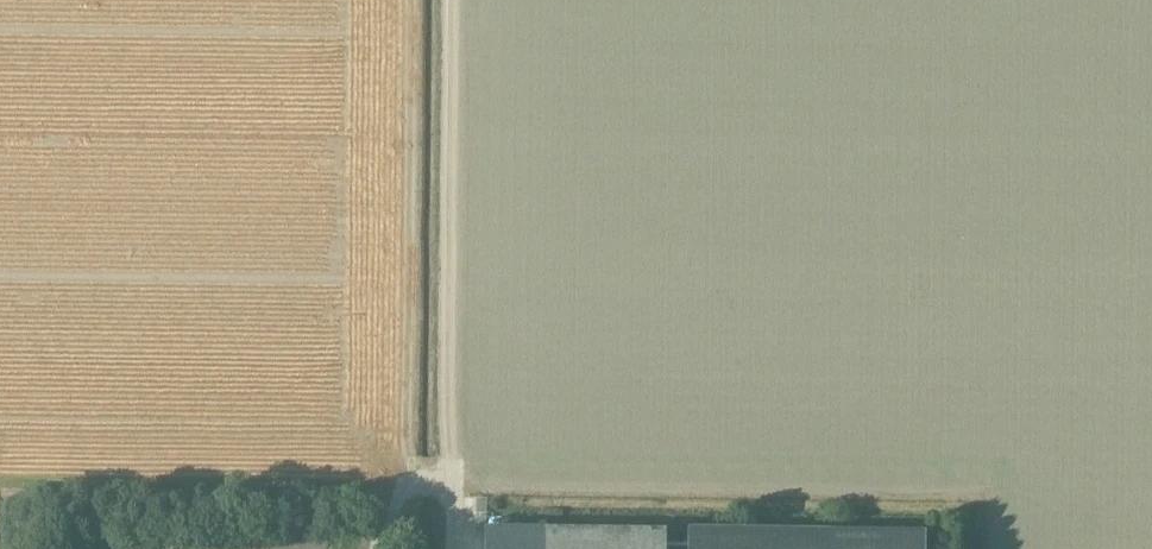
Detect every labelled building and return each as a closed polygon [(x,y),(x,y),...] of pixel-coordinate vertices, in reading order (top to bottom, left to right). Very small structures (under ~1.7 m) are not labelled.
[(830,536),(688,534),(688,545),(666,545),(666,537),(544,535),(543,548),(830,548),(830,536)] [(830,536),(830,548),(925,548),(925,537),(830,536)]
